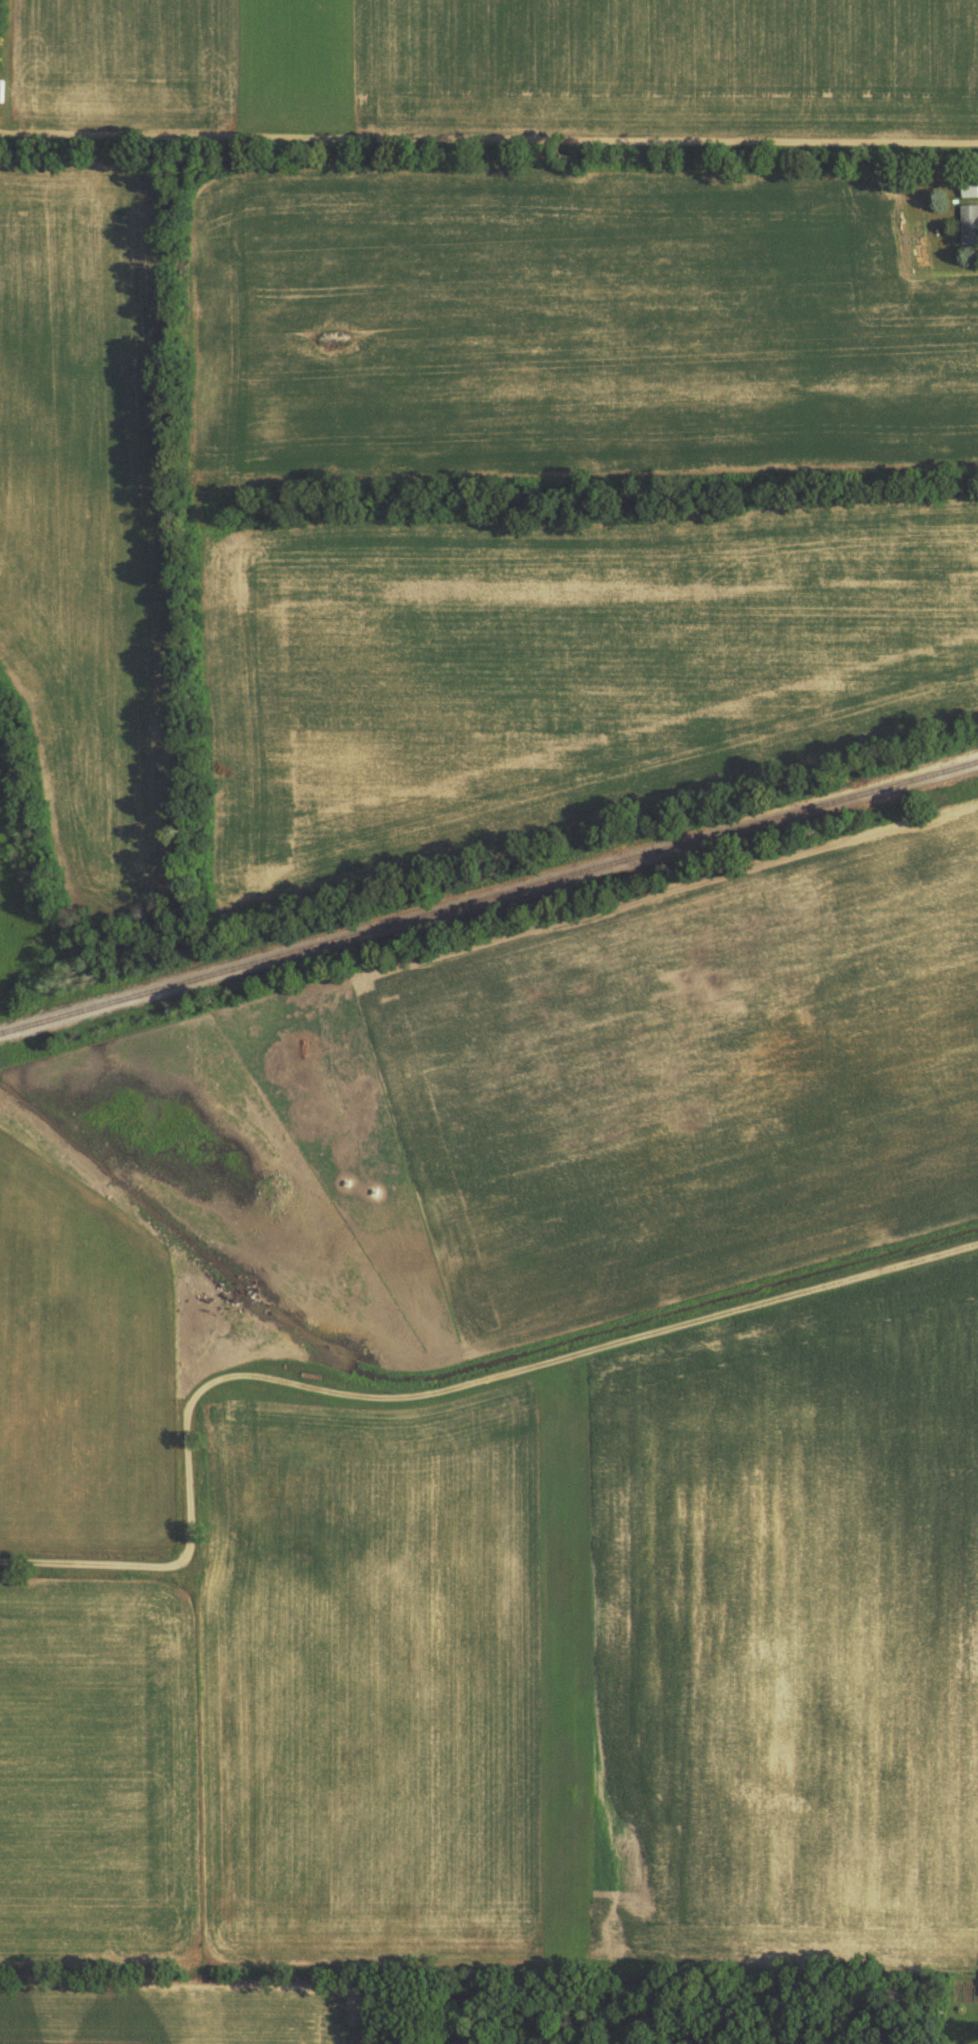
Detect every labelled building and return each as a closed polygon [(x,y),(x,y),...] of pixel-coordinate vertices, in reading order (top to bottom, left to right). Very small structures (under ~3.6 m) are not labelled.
[(977,195),(977,180),(962,179),(962,195),(977,195)] [(962,203),(963,223),(974,222),(974,215),(977,215),(977,203),(962,203)]
